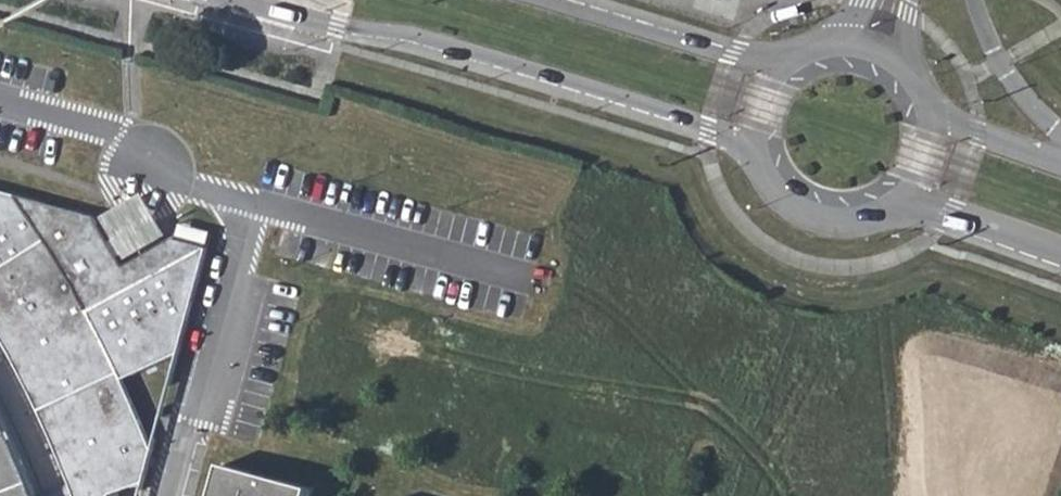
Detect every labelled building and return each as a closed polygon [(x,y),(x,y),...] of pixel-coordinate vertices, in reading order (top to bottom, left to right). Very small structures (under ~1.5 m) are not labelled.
[(53,445),(72,487),(76,495),(110,495),(134,487),(132,495),(141,495),(207,249),(176,241),(124,271),(92,218),(0,194),(0,342),(17,373),(53,445)] [(28,470),(10,431),(0,412),(0,495),(38,495),(28,470)] [(219,495),(310,495),(311,492),(226,468),(219,495)] [(72,487),(51,495),(76,495),(72,487)]
